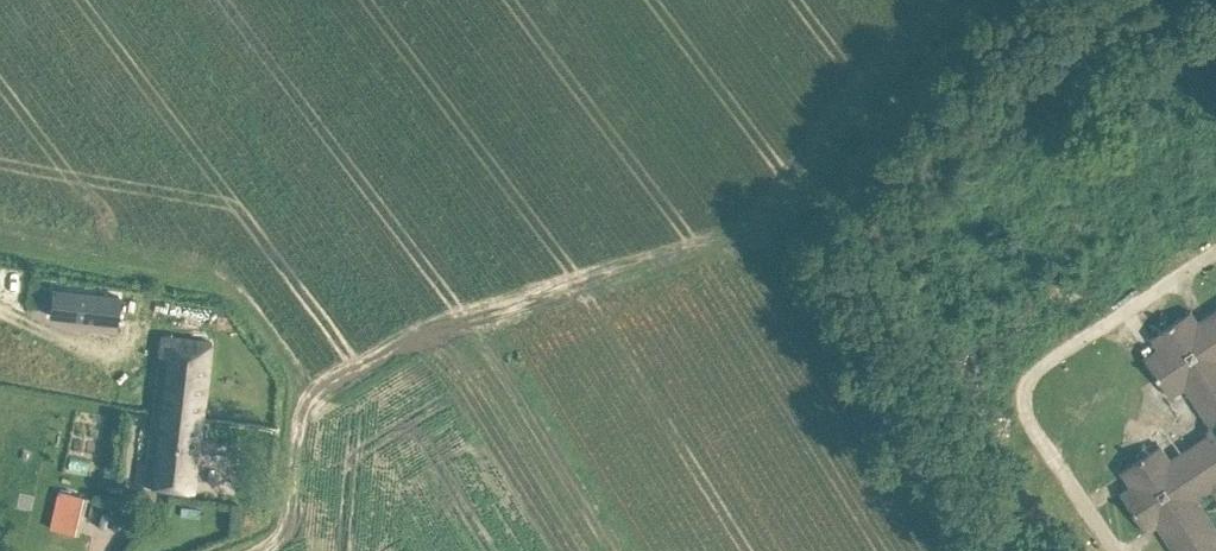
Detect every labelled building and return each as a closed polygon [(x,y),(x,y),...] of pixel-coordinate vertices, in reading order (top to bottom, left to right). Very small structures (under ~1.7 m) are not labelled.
[(54,286),(50,315),(117,322),(120,294),(54,286)] [(1198,320),(1191,310),(1152,336),(1159,347),(1145,356),(1171,396),(1185,386),(1205,416),(1210,423),(1208,434),(1195,442),(1170,459),(1161,444),(1122,470),(1131,484),(1121,492),(1147,531),(1157,524),(1175,550),(1215,550),(1215,525),(1198,498),(1211,490),(1215,498),(1215,309),(1198,320)] [(137,482),(192,490),(215,341),(167,334),(147,462),(140,461),(137,482)] [(65,461),(81,465),(90,425),(74,421),(65,461)] [(50,527),(78,534),(87,497),(59,490),(50,527)]
